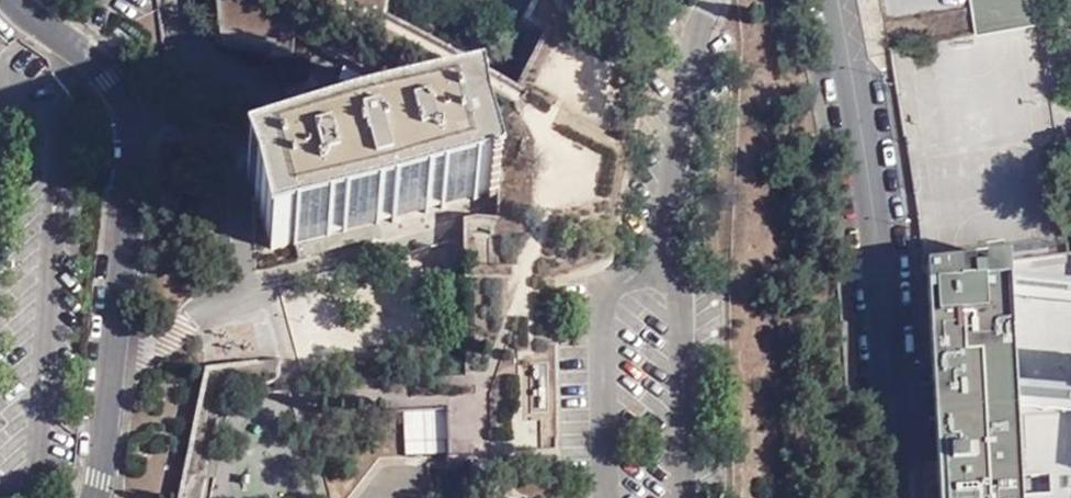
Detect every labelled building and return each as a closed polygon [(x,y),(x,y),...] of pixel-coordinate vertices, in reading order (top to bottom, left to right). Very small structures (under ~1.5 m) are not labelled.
[(975,18),(1035,9),(1034,0),(972,0),(975,18)] [(256,177),(247,179),(255,207),(260,205),(272,249),(296,245),(297,248),(406,222),(469,204),(467,199),(491,192),(479,146),(482,144),(476,118),(468,121),(466,113),(398,132),(396,125),(320,146),(322,152),(254,170),(256,177)] [(194,478),(200,479),(210,433),(210,437),(222,375),(236,374),(258,378),(274,377),(278,356),(209,362),(206,378),(208,398),(197,396),(184,463),(196,465),(194,478)] [(403,407),(404,453),(447,452),(446,406),(403,407)] [(1051,494),(1055,497),(1070,497),(1070,477),(1051,494)]
